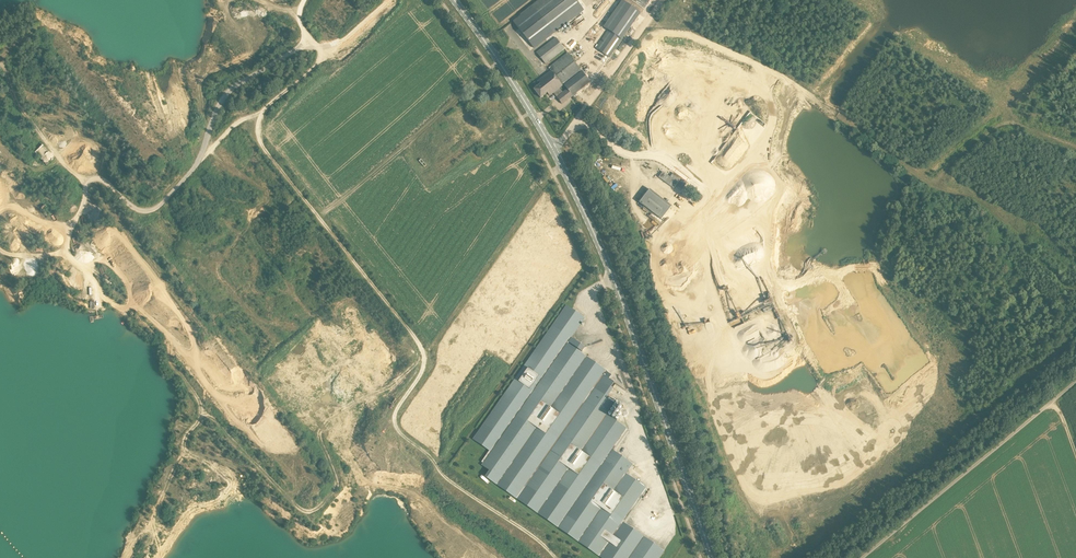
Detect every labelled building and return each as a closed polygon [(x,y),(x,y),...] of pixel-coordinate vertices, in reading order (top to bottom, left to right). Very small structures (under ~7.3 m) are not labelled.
[(576,0),(540,0),(513,21),(533,48),(583,9),(576,0)] [(640,13),(622,1),(603,28),(608,31),(596,49),(609,58),(640,13)] [(556,38),(536,53),(545,64),(565,49),(556,38)] [(688,64),(691,58),(683,54),(680,60),(688,64)] [(581,71),(570,57),(538,81),(540,84),(534,89),(541,98),(547,93),(549,95),(553,92),(562,104),(591,82),(582,71),(564,85),(567,90),(563,93),(559,88),(562,85),(568,81),(581,71)] [(494,127),(501,123),(492,110),(485,115),(494,127)] [(624,121),(627,114),(618,111),(616,116),(614,116),(612,123),(618,125),(618,124),(614,123),(616,117),(619,118),(618,119),(624,121)] [(608,161),(605,167),(614,171),(617,164),(608,161)] [(663,172),(659,177),(674,188),(681,178),(673,173),(670,177),(663,172)] [(682,179),(677,187),(681,190),(687,183),(682,179)] [(650,189),(639,203),(661,220),(672,206),(650,189)] [(647,489),(625,474),(633,464),(614,451),(629,429),(607,414),(615,402),(607,397),(613,389),(611,387),(614,382),(609,379),(611,375),(581,353),(582,352),(585,347),(572,337),(585,319),(566,306),(474,439),(460,458),(486,476),(599,555),(603,557),(659,557),(663,552),(623,524),(647,489)]
